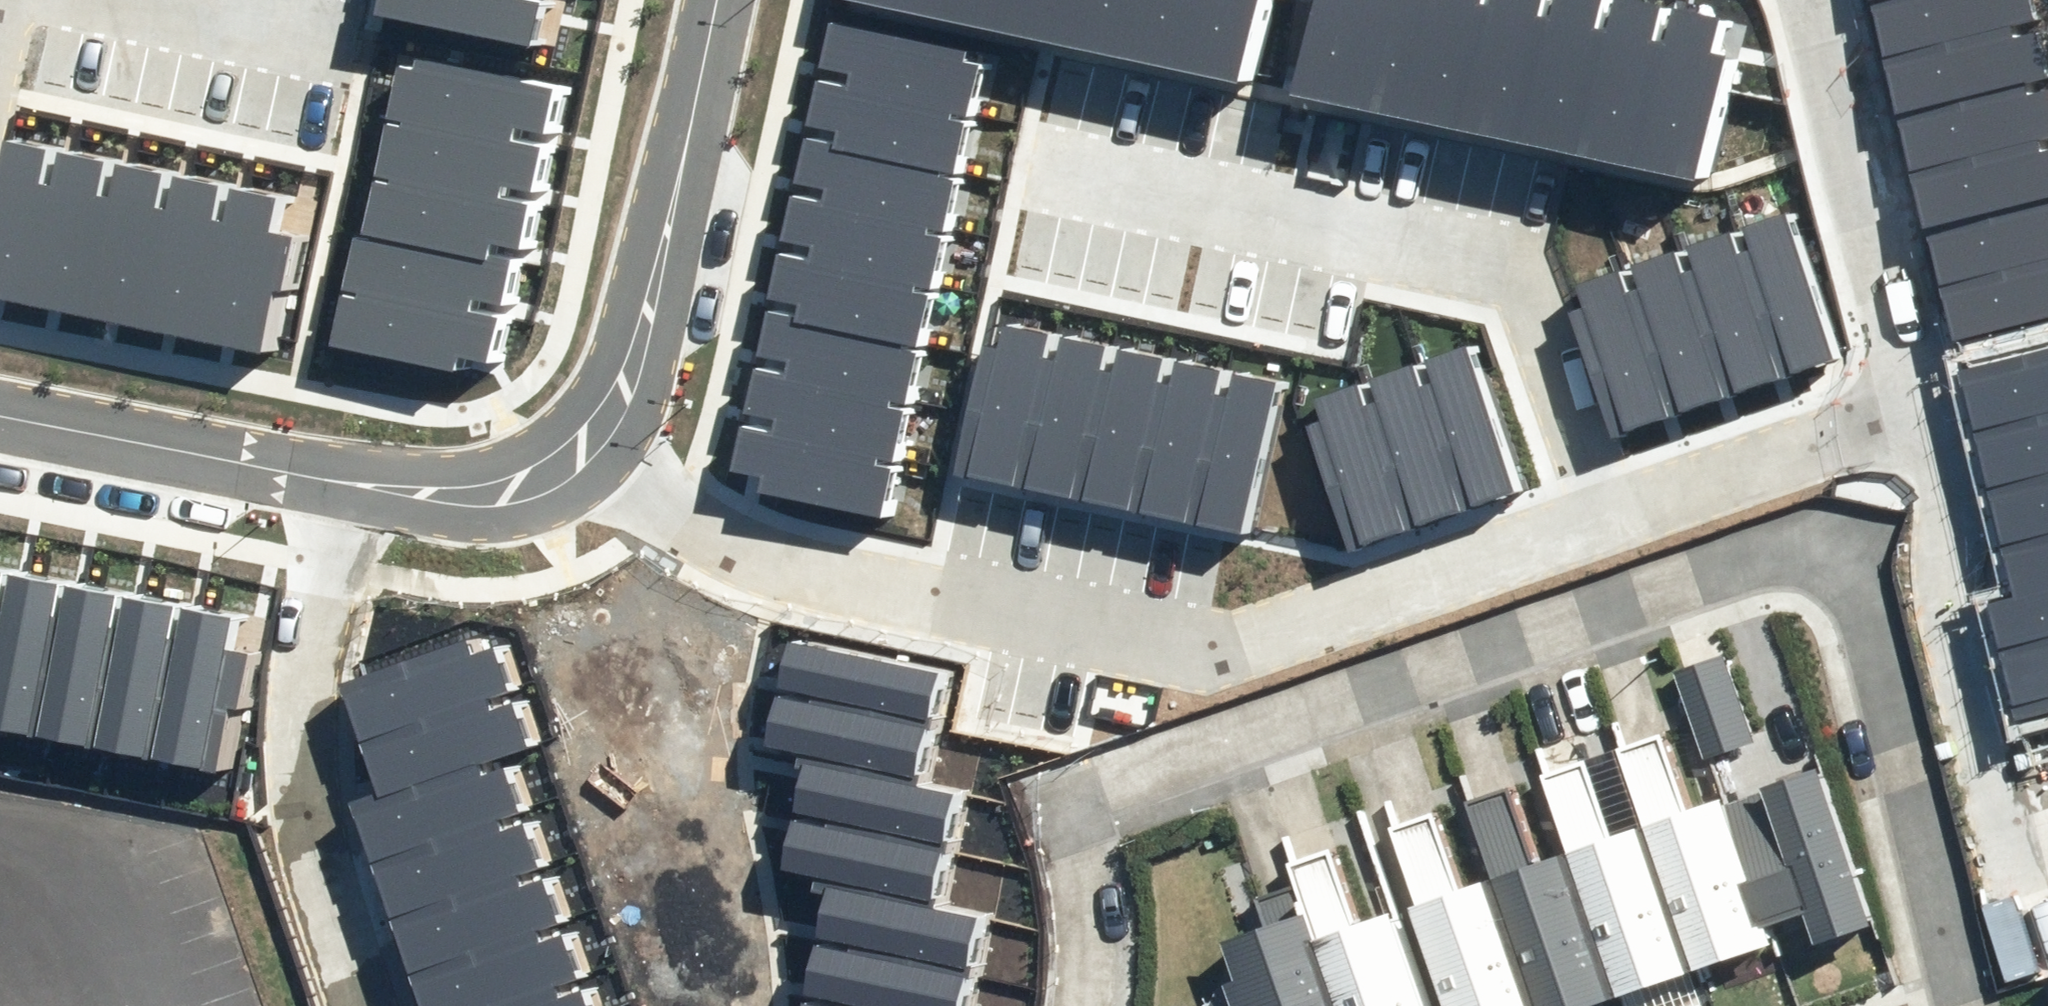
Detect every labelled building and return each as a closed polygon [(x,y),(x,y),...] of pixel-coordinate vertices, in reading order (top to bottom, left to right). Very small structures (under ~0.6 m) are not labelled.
[(400,13),(551,43),(560,0),(403,0),(400,13)] [(914,9),(916,0),(868,0),(914,9)] [(971,21),(976,0),(916,0),(914,9),(971,21)] [(1029,33),(1035,0),(976,0),(971,21),(1029,33)] [(1086,44),(1095,0),(1035,0),(1029,33),(1086,44)] [(1144,56),(1155,0),(1095,0),(1086,44),(1144,56)] [(1201,67),(1215,0),(1155,0),(1144,56),(1201,67)] [(1259,79),(1275,0),(1215,0),(1201,67),(1259,79)] [(1371,107),(1394,0),(1334,0),(1314,95),(1371,107)] [(1429,119),(1454,0),(1394,0),(1371,107),(1429,119)] [(1486,131),(1514,0),(1454,0),(1429,119),(1486,131)] [(1543,143),(1573,0),(1514,0),(1486,131),(1543,143)] [(1601,155),(1633,0),(1573,0),(1543,143),(1601,155)] [(1658,167),(1692,6),(1662,0),(1633,0),(1601,155),(1658,167)] [(1898,56),(2036,19),(2031,0),(1883,0),(1898,56)] [(1658,167),(1715,179),(1742,54),(1728,51),(1735,15),(1692,6),(1658,167)] [(1898,56),(1913,113),(2047,77),(2047,63),(2036,19),(1898,56)] [(843,20),(831,77),(982,109),(994,51),(843,20)] [(422,64),(410,116),(554,149),(568,86),(438,57),(436,68),(422,64)] [(831,77),(819,135),(970,167),(982,109),(831,77)] [(1913,113),(1928,170),(2047,138),(2047,77),(1913,113)] [(410,116),(397,175),(540,207),(554,149),(410,116)] [(819,135),(807,193),(958,225),(970,167),(819,135)] [(48,304),(80,148),(22,136),(0,244),(0,294),(48,304)] [(1928,170),(1943,226),(2047,198),(2047,138),(1928,170)] [(48,304),(105,315),(138,160),(80,148),(48,304)] [(105,315),(163,327),(195,171),(138,160),(105,315)] [(163,327),(220,339),(253,183),(195,171),(163,327)] [(397,175),(384,233),(527,265),(540,207),(397,175)] [(220,339),(278,351),(310,195),(253,183),(220,339)] [(807,193),(795,251),(946,283),(958,225),(807,193)] [(1943,226),(1959,283),(2047,259),(2047,198),(1943,226)] [(1794,380),(1849,360),(1797,214),(1742,234),(1794,380)] [(361,285),(515,320),(527,265),(384,233),(374,231),(361,285)] [(1739,399),(1794,380),(1742,234),(1687,253),(1739,399)] [(795,251),(783,309),(933,340),(946,283),(795,251)] [(1684,418),(1739,399),(1687,253),(1632,273),(1684,418)] [(1959,283),(1974,340),(2047,320),(2047,259),(1959,283)] [(1630,438),(1684,418),(1632,273),(1589,288),(1596,309),(1585,313),(1630,438)] [(361,285),(348,341),(473,370),(476,356),(505,362),(515,320),(361,285)] [(783,309),(770,367),(921,398),(933,340),(783,309)] [(968,473),(1026,485),(1059,332),(1016,322),(1010,347),(996,344),(968,473)] [(1026,485),(1083,498),(1117,344),(1059,332),(1026,485)] [(1083,498),(1140,510),(1174,357),(1117,344),(1083,498)] [(1476,510),(1532,490),(1480,346),(1424,366),(1476,510)] [(1979,374),(1994,429),(2047,415),(2047,356),(1979,374)] [(1140,510),(1198,523),(1231,369),(1174,357),(1140,510)] [(1420,530),(1476,510),(1424,366),(1369,386),(1420,530)] [(770,367),(758,425),(909,456),(921,398),(770,367)] [(1198,523),(1255,535),(1289,382),(1231,369),(1198,523)] [(1365,550),(1420,530),(1369,386),(1324,402),(1331,420),(1320,424),(1365,550)] [(1994,429),(2009,485),(2047,474),(2047,415),(1994,429)] [(758,425),(749,469),(779,475),(776,489),(897,514),(909,456),(758,425)] [(2009,485),(2023,540),(2047,533),(2047,474),(2009,485)] [(2023,540),(2038,596),(2047,593),(2047,533),(2023,540)] [(5,726),(35,574),(0,567),(0,725),(5,726)] [(5,726),(63,737),(92,585),(35,574),(5,726)] [(63,737),(120,748),(150,596),(92,585),(63,737)] [(2038,596),(2004,605),(2020,662),(2047,654),(2047,593),(2038,596)] [(120,748),(178,759),(207,607),(150,596),(120,748)] [(178,759),(235,770),(264,618),(207,607),(178,759)] [(358,684),(380,744),(527,690),(505,630),(358,684)] [(799,641),(787,694),(942,728),(954,676),(799,641)] [(2020,662),(2035,715),(2047,712),(2047,654),(2020,662)] [(1719,657),(1675,673),(1711,768),(1754,752),(1719,657)] [(380,744),(401,800),(520,757),(548,747),(527,690),(380,744)] [(777,737),(813,745),(932,772),(942,728),(787,694),(777,737)] [(1696,981),(1773,955),(1767,936),(1721,800),(1700,807),(1675,732),(1618,751),(1646,833),(1696,981)] [(813,745),(800,801),(965,838),(978,782),(932,772),(813,745)] [(401,800),(366,813),(386,867),(540,811),(520,757),(401,800)] [(1752,892),(1767,936),(1804,924),(1815,957),(1879,936),(1823,766),(1721,800),(1752,892)] [(1696,981),(1646,833),(1614,844),(1591,774),(1544,790),(1567,858),(1618,1005),(1622,1005),(1696,981)] [(1567,858),(1540,867),(1516,795),(1471,810),(1496,884),(1538,1005),(1618,1005),(1567,858)] [(783,877),(834,889),(948,914),(965,838),(800,801),(783,877)] [(540,811),(386,867),(406,921),(560,866),(540,811)] [(1496,884),(1457,897),(1432,823),(1388,838),(1414,917),(1444,1005),(1538,1005),(1496,884)] [(1330,1005),(1444,1005),(1414,917),(1358,936),(1332,857),(1296,869),(1303,891),(1293,894),(1330,1005)] [(560,866),(406,921),(426,975),(579,920),(560,866)] [(834,889),(822,944),(984,980),(997,925),(948,914),(834,889)] [(1293,894),(1262,904),(1271,931),(1216,950),(1235,1005),(1330,1005),(1293,894)] [(426,975),(437,1005),(511,1005),(599,974),(579,920),(426,975)] [(809,999),(842,1005),(979,1005),(984,980),(822,944),(809,999)] [(511,1005),(611,1005),(599,974),(511,1005)]
